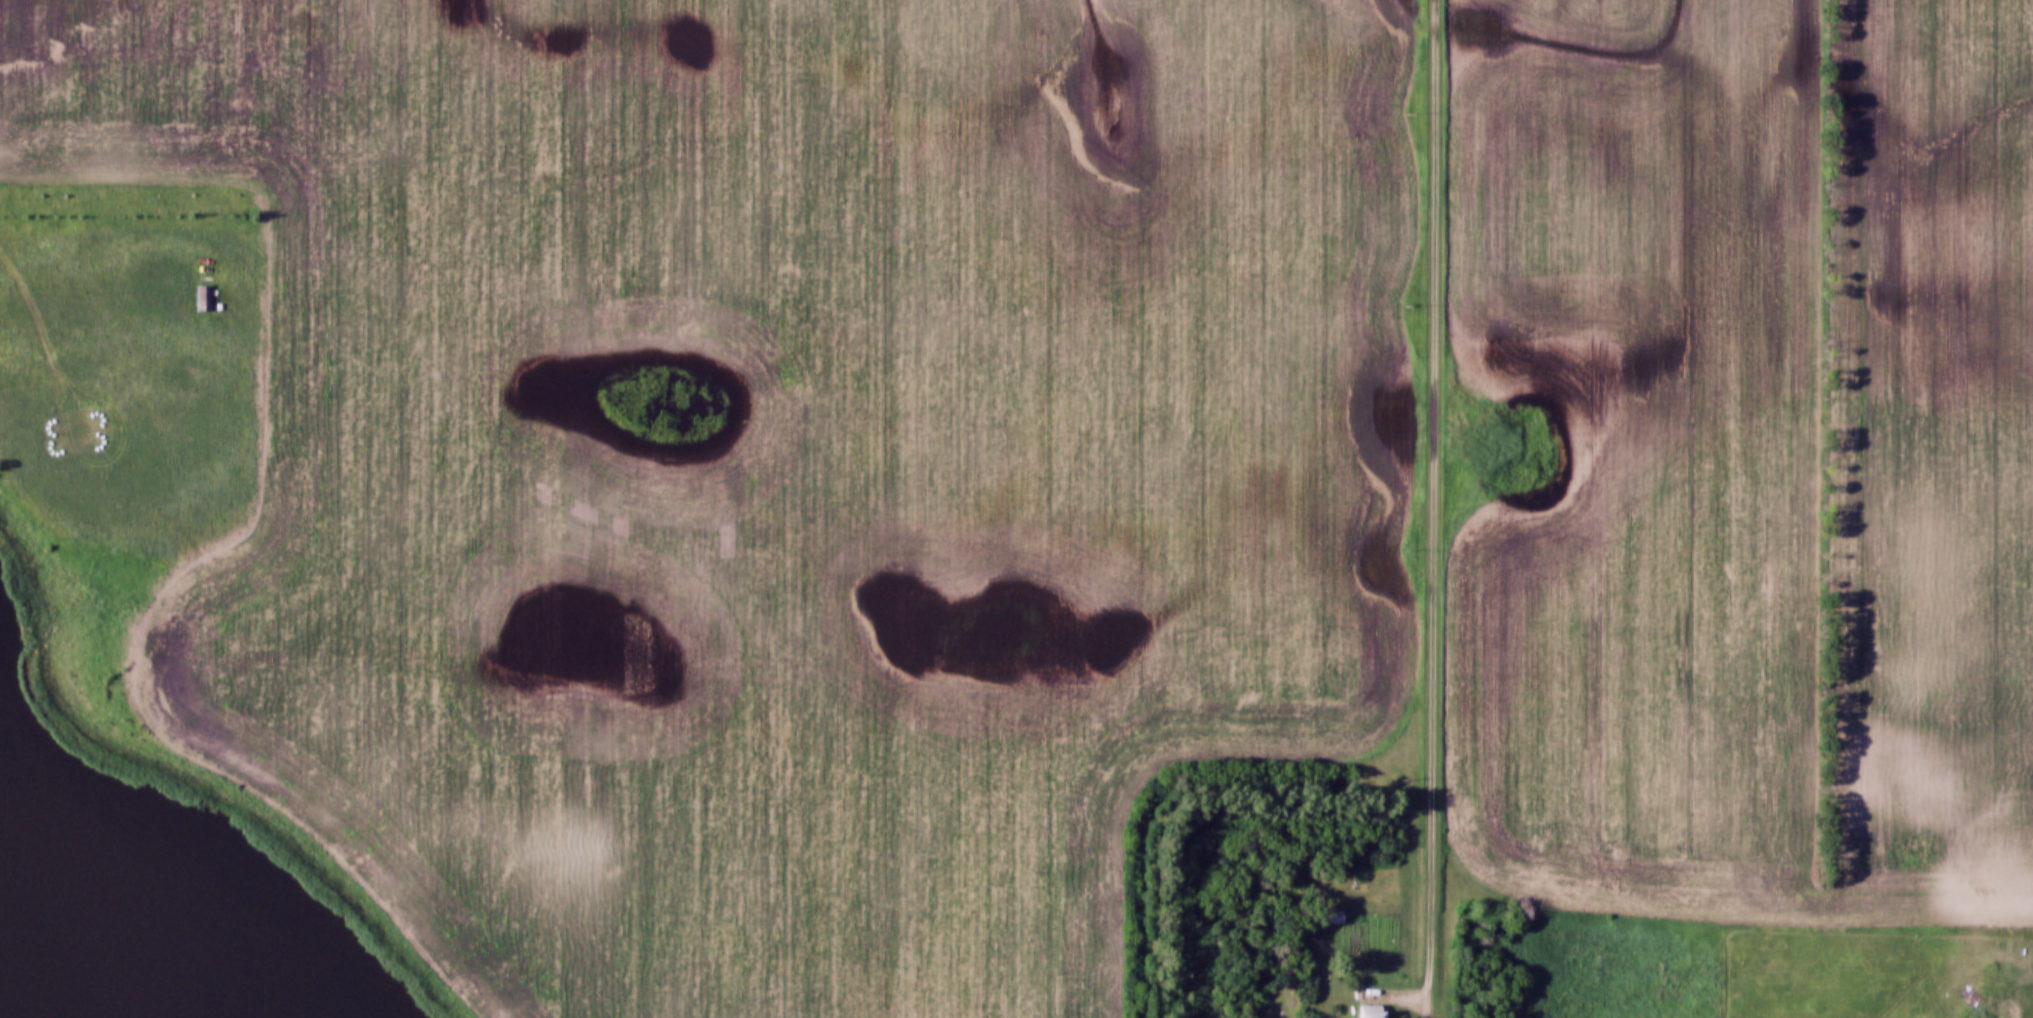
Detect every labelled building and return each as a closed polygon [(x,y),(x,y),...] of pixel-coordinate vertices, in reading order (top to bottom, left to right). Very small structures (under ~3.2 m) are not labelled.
[(212,286),(197,286),(197,310),(212,310),(212,286)] [(1392,1007),(1361,1007),(1361,1017),(1392,1017),(1392,1007)]
